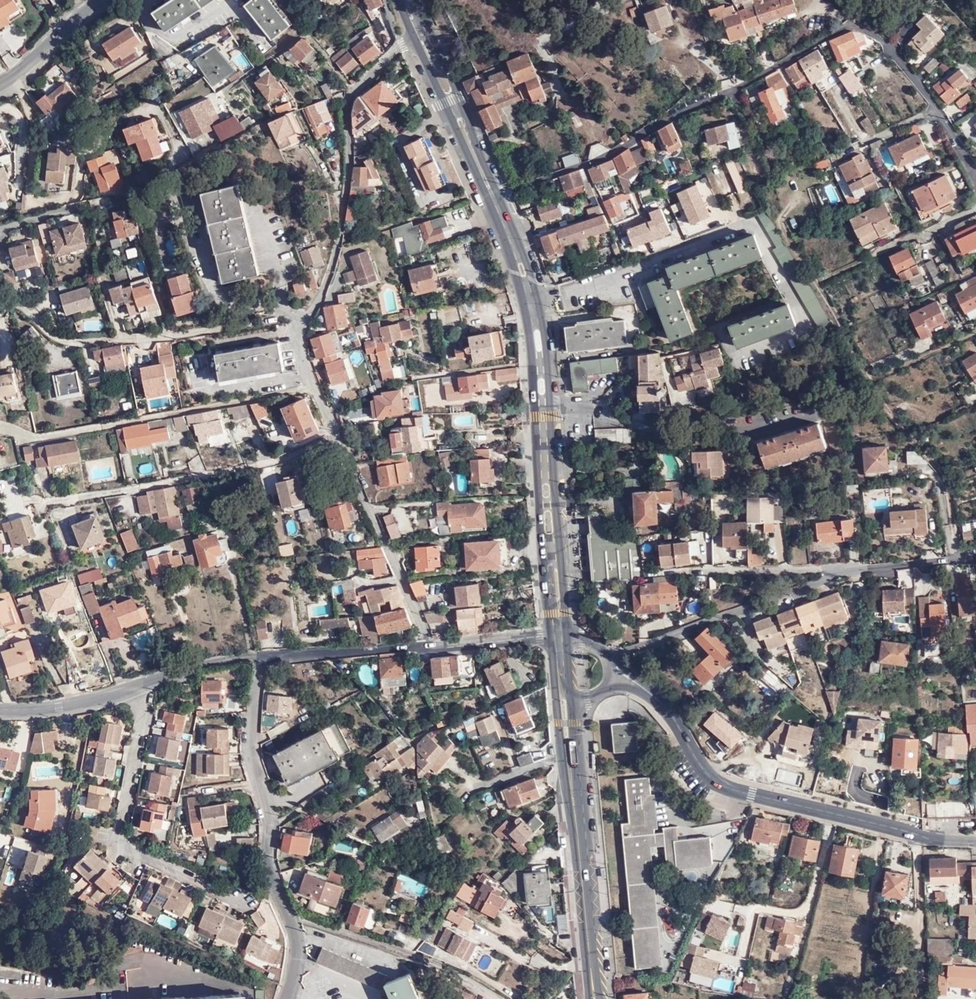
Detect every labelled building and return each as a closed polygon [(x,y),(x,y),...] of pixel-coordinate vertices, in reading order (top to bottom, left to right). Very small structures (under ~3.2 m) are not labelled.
[(5,16),(18,8),(13,0),(0,0),(0,19),(5,16)] [(166,31),(212,0),(161,0),(150,7),(166,31)] [(267,41),(287,29),(268,0),(252,0),(243,6),(267,41)] [(360,2),(377,34),(383,31),(375,16),(372,10),(381,5),(379,0),(364,0),(360,2)] [(647,13),(644,15),(651,32),(672,25),(662,0),(659,0),(657,1),(657,0),(652,0),(643,4),(647,13)] [(762,28),(761,26),(754,9),(751,3),(744,6),(742,0),(732,0),(735,8),(742,5),(745,13),(738,15),(743,29),(744,29),(751,26),(753,32),(762,28)] [(787,17),(798,12),(794,0),(768,0),(760,3),(758,0),(754,0),(751,1),(751,3),(754,9),(761,26),(787,17)] [(926,4),(930,8),(937,1),(936,0),(930,0),(926,4)] [(637,7),(630,10),(633,19),(640,16),(637,7)] [(733,7),(727,9),(731,18),(737,16),(733,7)] [(731,18),(727,9),(720,12),(718,8),(709,12),(711,17),(714,16),(717,23),(723,21),(729,35),(737,32),(743,29),(738,15),(737,16),(731,18)] [(922,31),(918,34),(908,44),(918,53),(920,50),(924,54),(944,34),(926,15),(917,25),(922,31)] [(5,16),(0,19),(0,28),(9,23),(5,16)] [(199,27),(195,21),(170,35),(174,41),(199,27)] [(914,29),(918,34),(922,31),(917,25),(914,29)] [(103,44),(114,60),(121,56),(123,60),(137,50),(135,47),(141,42),(131,26),(103,44)] [(743,29),(737,32),(740,38),(747,35),(744,29),(743,29)] [(737,32),(729,35),(733,44),(748,38),(747,35),(740,38),(737,32)] [(865,35),(863,34),(855,32),(831,43),(840,63),(851,59),(850,56),(861,51),(860,47),(858,44),(866,42),(867,41),(865,35)] [(234,40),(232,37),(223,44),(225,47),(234,40)] [(293,62),(294,62),(298,58),(300,60),(313,48),(313,47),(302,37),(291,48),(279,55),(280,58),(286,55),(293,62)] [(352,50),(362,64),(380,51),(370,37),(360,44),(355,37),(348,42),(352,50)] [(217,44),(212,47),(230,74),(235,70),(217,44)] [(214,86),(230,74),(212,47),(195,59),(214,86)] [(346,47),(337,53),(340,59),(349,52),(346,47)] [(318,54),(313,48),(300,60),(298,58),(294,62),(298,67),(300,66),(303,68),(318,54)] [(810,77),(827,68),(817,51),(800,60),(809,75),(810,77)] [(337,53),(331,58),(335,63),(336,62),(345,74),(358,64),(349,52),(340,59),(337,53)] [(464,82),(469,94),(474,92),(492,131),(505,125),(510,135),(516,133),(504,108),(534,95),(537,101),(556,92),(552,82),(544,85),(531,54),(464,82)] [(169,59),(161,64),(165,74),(171,71),(171,70),(175,67),(174,65),(169,59)] [(924,68),(930,73),(939,65),(933,59),(924,68)] [(809,75),(800,60),(786,69),(794,83),(807,76),(809,75)] [(813,82),(820,79),(821,78),(830,73),(828,67),(827,68),(810,77),(813,82)] [(264,82),(259,85),(269,98),(282,89),(268,68),(259,74),(261,78),(264,82)] [(766,77),(771,91),(774,90),(779,102),(796,96),(779,68),(766,77)] [(852,70),(842,77),(855,95),(865,88),(852,70)] [(961,70),(948,80),(950,82),(953,80),(958,86),(955,88),(957,90),(969,80),(961,70)] [(352,75),(347,79),(352,85),(357,80),(352,75)] [(811,83),(807,76),(794,83),(798,89),(811,83)] [(948,106),(959,97),(957,94),(959,92),(957,90),(955,88),(958,86),(953,80),(950,82),(948,80),(943,85),(935,91),(948,106)] [(362,97),(377,117),(380,115),(396,101),(382,82),(362,97)] [(42,120),(52,133),(67,122),(65,120),(74,112),(71,108),(80,101),(66,83),(48,98),(46,95),(37,102),(48,115),(42,120)] [(933,89),(935,91),(943,85),(940,83),(933,89)] [(321,86),(327,99),(333,97),(335,96),(345,90),(342,85),(329,91),(326,84),(321,86)] [(761,95),(769,115),(782,111),(779,102),(774,90),(771,91),(761,95)] [(968,95),(956,104),(962,110),(973,101),(968,95)] [(354,111),(354,133),(374,117),(359,96),(355,102),(354,111)] [(221,122),(209,98),(203,101),(214,125),(214,126),(221,122)] [(214,125),(203,101),(179,113),(192,140),(214,129),(215,128),(214,126),(214,125)] [(275,108),(278,115),(292,109),(288,102),(275,108)] [(315,104),(312,105),(305,107),(313,128),(322,124),(315,104)] [(785,117),(782,111),(769,115),(771,122),(785,117)] [(286,114),(287,116),(294,132),(300,129),(292,112),(286,114)] [(377,117),(376,118),(384,130),(390,137),(394,135),(398,133),(385,114),(381,117),(380,115),(377,117)] [(234,116),(221,122),(214,126),(215,128),(214,129),(220,142),(244,129),(240,123),(239,121),(234,116)] [(240,123),(244,129),(252,124),(248,116),(239,121),(240,123)] [(294,132),(287,116),(271,124),(279,139),(276,140),(281,149),(292,144),(288,134),(294,132)] [(875,128),(867,117),(861,122),(867,134),(873,135),(878,132),(875,128)] [(128,127),(133,141),(138,140),(145,161),(165,154),(158,134),(159,134),(154,118),(128,127)] [(875,128),(878,132),(889,128),(887,123),(875,128)] [(666,145),(668,149),(681,143),(674,126),(673,124),(660,131),(663,138),(660,140),(663,146),(666,145)] [(739,139),(736,131),(735,124),(707,131),(711,145),(731,141),(739,139)] [(917,124),(907,128),(911,136),(921,132),(917,124)] [(129,143),(133,141),(128,127),(124,129),(129,143)] [(303,135),(300,129),(294,132),(288,134),(292,144),(301,140),(303,135)] [(368,136),(371,144),(382,140),(379,132),(368,136)] [(498,134),(490,138),(493,143),(501,140),(498,134)] [(626,134),(621,138),(625,143),(630,139),(626,134)] [(898,167),(913,161),(927,154),(918,134),(890,148),(898,167)] [(645,148),(648,156),(656,153),(649,137),(642,141),(643,144),(645,148)] [(406,147),(428,194),(447,186),(425,139),(406,147)] [(739,139),(731,141),(731,144),(732,148),(741,146),(739,139)] [(870,144),(872,150),(884,145),(882,139),(870,144)] [(835,142),(830,144),(834,152),(839,149),(835,142)] [(684,148),(681,143),(668,149),(670,154),(684,148)] [(361,154),(364,152),(364,146),(354,146),(354,156),(357,156),(361,154)] [(615,160),(614,161),(616,164),(621,176),(618,177),(621,185),(628,182),(640,174),(637,168),(637,167),(638,166),(642,165),(650,162),(648,156),(645,148),(631,153),(630,149),(628,150),(615,160)] [(68,164),(75,165),(77,153),(69,152),(69,150),(60,149),(59,154),(51,153),(47,182),(66,184),(68,164)] [(361,154),(363,160),(369,158),(366,151),(364,152),(361,154)] [(357,156),(354,156),(354,168),(366,165),(363,160),(361,154),(357,156)] [(660,154),(652,158),(654,164),(663,160),(660,154)] [(678,156),(680,165),(689,162),(687,154),(678,156)] [(853,159),(846,162),(860,194),(874,188),(875,187),(873,183),(876,182),(865,160),(864,161),(860,154),(852,157),(853,159)] [(927,154),(913,161),(916,165),(930,159),(928,154),(927,154)] [(91,158),(94,165),(104,162),(102,155),(91,158)] [(566,160),(569,169),(584,164),(581,155),(566,160)] [(354,168),(351,186),(368,186),(382,187),(369,158),(363,160),(366,165),(354,168)] [(14,196),(4,161),(0,162),(0,200),(14,196)] [(746,191),(732,161),(726,163),(738,188),(740,193),(746,191)] [(621,185),(618,177),(612,162),(590,171),(598,190),(605,188),(606,189),(614,187),(619,197),(626,194),(621,185)] [(681,166),(685,176),(694,172),(690,162),(681,166)] [(860,194),(846,162),(839,166),(853,194),(854,197),(860,194)] [(103,191),(116,188),(122,186),(123,185),(120,176),(116,164),(96,170),(101,185),(103,191)] [(914,170),(917,177),(926,173),(923,166),(914,170)] [(583,181),(580,172),(561,178),(565,192),(584,186),(586,192),(588,199),(595,196),(592,190),(588,180),(583,181)] [(659,175),(656,175),(660,185),(665,183),(664,180),(662,181),(659,175)] [(944,175),(916,189),(926,209),(938,203),(940,206),(956,198),(944,175)] [(634,194),(628,182),(621,185),(626,194),(629,193),(630,195),(634,194)] [(820,210),(833,204),(824,183),(810,189),(820,210)] [(213,238),(224,282),(259,274),(238,184),(202,193),(213,238)] [(584,186),(565,192),(568,199),(586,192),(584,186)] [(933,210),(940,206),(938,203),(926,209),(916,189),(912,192),(926,220),(935,216),(933,210)] [(350,191),(345,220),(354,222),(359,192),(350,191)] [(643,191),(634,194),(638,204),(647,201),(643,191)] [(619,197),(617,197),(617,198),(620,203),(632,199),(630,195),(629,193),(626,194),(619,197)] [(857,203),(854,197),(853,194),(844,199),(848,207),(857,203)] [(611,219),(624,214),(620,203),(617,198),(617,197),(604,203),(611,219)] [(558,199),(537,206),(542,223),(564,216),(558,199)] [(888,204),(853,221),(865,245),(900,227),(888,204)] [(603,214),(600,207),(587,211),(589,219),(603,214)] [(140,232),(136,218),(126,221),(123,211),(114,213),(121,237),(140,232)] [(627,220),(626,218),(624,214),(611,219),(614,225),(623,221),(627,220)] [(392,230),(394,240),(403,238),(408,256),(429,249),(427,243),(444,238),(442,229),(448,228),(444,217),(412,228),(411,224),(392,230)] [(610,230),(604,217),(559,232),(563,246),(582,240),(610,230)] [(71,243),(85,239),(81,222),(52,229),(58,253),(73,249),(71,243)] [(945,239),(954,258),(970,251),(970,252),(975,249),(975,225),(945,239)] [(450,236),(448,228),(442,229),(444,238),(450,236)] [(626,266),(610,230),(582,240),(584,248),(578,250),(575,257),(581,277),(626,266)] [(563,246),(559,232),(543,238),(549,258),(565,252),(563,246)] [(30,260),(31,264),(39,262),(33,237),(25,239),(25,242),(17,244),(10,246),(15,264),(30,260)] [(112,240),(114,248),(123,246),(121,237),(112,240)] [(763,259),(755,238),(669,269),(671,276),(639,288),(648,311),(659,307),(672,342),(693,335),(677,290),(763,259)] [(87,246),(85,239),(71,243),(73,249),(87,246)] [(865,245),(867,248),(879,242),(878,239),(865,245)] [(312,262),(314,268),(324,265),(317,246),(300,251),(305,264),(312,262)] [(914,265),(906,248),(890,255),(902,281),(920,272),(916,264),(915,264),(914,265)] [(351,256),(355,268),(358,279),(360,285),(377,279),(367,251),(351,256)] [(935,260),(928,263),(936,285),(945,281),(942,274),(941,274),(935,260)] [(305,264),(307,271),(311,270),(314,268),(312,262),(305,264)] [(112,270),(117,283),(130,278),(126,265),(112,270)] [(411,273),(418,296),(439,290),(432,267),(411,273)] [(13,270),(4,273),(8,287),(17,284),(13,270)] [(307,271),(305,272),(310,286),(311,289),(317,287),(311,270),(307,271)] [(190,292),(193,291),(188,273),(168,278),(174,296),(173,297),(177,312),(199,306),(195,294),(191,295),(190,292)] [(975,307),(975,277),(975,276),(960,285),(963,291),(956,294),(965,312),(966,312),(975,307)] [(125,298),(127,305),(131,315),(160,307),(150,277),(132,283),(131,279),(119,283),(110,287),(115,301),(125,298)] [(293,284),(296,294),(306,290),(304,281),(293,284)] [(910,281),(898,287),(902,294),(904,293),(907,299),(917,295),(910,281)] [(918,288),(921,295),(931,291),(928,284),(918,288)] [(80,309),(93,305),(88,285),(59,294),(65,313),(80,309)] [(340,302),(342,302),(347,300),(355,298),(353,290),(338,294),(340,302)] [(118,308),(127,305),(125,298),(115,301),(118,308)] [(348,325),(342,302),(340,302),(324,307),(330,330),(348,325)] [(200,310),(199,306),(177,312),(179,316),(200,310)] [(939,306),(914,318),(926,343),(936,339),(933,332),(948,324),(939,306)] [(160,307),(142,312),(144,319),(162,314),(160,307)] [(788,307),(731,328),(739,350),(796,329),(788,307)] [(966,312),(970,318),(975,315),(975,307),(966,312)] [(382,328),(384,335),(385,342),(402,337),(413,335),(410,321),(382,328)] [(627,346),(623,323),(612,324),(612,322),(578,326),(578,329),(567,330),(569,352),(627,346)] [(356,331),(355,325),(351,326),(353,330),(342,333),(343,335),(348,334),(352,332),(356,331)] [(323,357),(335,353),(341,351),(337,337),(334,330),(329,332),(324,331),(312,335),(313,338),(310,339),(317,359),(323,357)] [(355,339),(356,346),(361,344),(356,331),(352,332),(348,334),(349,339),(352,339),(353,340),(355,339)] [(473,346),(465,348),(451,350),(452,358),(474,354),(476,363),(484,362),(483,359),(507,355),(503,332),(471,337),(473,346)] [(37,333),(30,339),(39,349),(45,343),(37,333)] [(389,357),(385,342),(384,335),(375,337),(376,339),(366,341),(369,353),(371,353),(376,351),(378,358),(380,357),(382,358),(389,357)] [(404,345),(402,337),(385,342),(389,357),(390,360),(397,358),(395,347),(404,345)] [(464,338),(465,348),(473,346),(471,337),(464,338)] [(169,341),(155,343),(159,364),(141,368),(145,391),(168,387),(167,378),(176,377),(169,341)] [(215,354),(220,381),(283,370),(278,343),(215,354)] [(106,365),(125,361),(122,345),(94,351),(96,360),(105,358),(106,365)] [(694,371),(683,374),(687,390),(688,390),(695,388),(696,391),(710,387),(708,379),(720,375),(717,366),(724,364),(720,348),(690,356),(694,371)] [(343,359),(341,351),(335,353),(337,360),(343,359)] [(337,360),(335,353),(323,357),(332,385),(350,379),(343,359),(337,360)] [(963,361),(975,383),(975,382),(975,353),(963,361)] [(641,414),(667,412),(666,404),(660,404),(660,396),(662,396),(664,397),(665,396),(666,395),(666,394),(666,393),(666,392),(665,391),(664,390),(663,391),(662,391),(660,392),(660,382),(666,382),(661,358),(660,354),(647,355),(640,356),(640,370),(641,414)] [(389,357),(382,358),(380,357),(378,358),(380,369),(391,367),(390,360),(389,357)] [(689,357),(679,358),(679,360),(681,367),(687,367),(690,358),(689,357)] [(617,359),(571,364),(573,394),(588,392),(587,383),(601,382),(600,375),(618,374),(617,359)] [(126,368),(125,361),(106,365),(108,372),(126,368)] [(402,364),(391,367),(380,369),(383,380),(393,378),(404,375),(402,364)] [(518,379),(517,368),(494,371),(494,376),(501,375),(502,381),(518,379)] [(455,379),(454,376),(444,377),(445,383),(454,382),(456,392),(455,393),(450,394),(451,400),(480,397),(479,389),(490,387),(488,374),(491,374),(491,371),(482,373),(482,375),(455,379)] [(0,375),(0,382),(2,395),(17,391),(14,372),(0,375)] [(57,376),(61,397),(82,392),(78,372),(57,376)] [(687,390),(683,374),(675,377),(679,392),(687,390)] [(99,376),(91,377),(92,385),(101,384),(99,376)] [(170,394),(168,387),(145,391),(147,398),(170,394)] [(375,396),(378,416),(403,412),(400,389),(382,392),(382,395),(375,396)] [(300,395),(292,397),(295,403),(283,408),(296,439),(317,430),(304,399),(302,400),(300,395)] [(169,406),(169,398),(151,399),(152,407),(169,406)] [(13,409),(26,407),(25,399),(12,401),(13,409)] [(251,404),(255,415),(257,418),(267,414),(262,402),(251,404)] [(248,416),(255,415),(251,404),(227,408),(228,413),(232,413),(233,419),(248,416)] [(219,410),(186,415),(188,425),(193,424),(195,434),(223,429),(219,410)] [(257,418),(255,415),(248,416),(250,421),(245,424),(249,434),(255,432),(256,435),(263,432),(257,418)] [(190,430),(183,416),(166,419),(168,427),(169,432),(176,431),(177,432),(190,430)] [(397,452),(420,450),(417,425),(416,418),(416,417),(401,418),(402,425),(395,426),(396,442),(397,452)] [(423,417),(416,418),(417,425),(420,450),(426,449),(430,449),(429,440),(425,441),(423,424),(423,417)] [(166,419),(147,422),(147,424),(149,430),(168,427),(166,419)] [(149,430),(147,424),(133,426),(123,428),(126,448),(128,448),(143,445),(151,444),(149,430)] [(826,448),(817,424),(756,444),(765,468),(826,448)] [(168,427),(149,430),(151,444),(152,444),(170,440),(169,432),(168,427)] [(129,453),(128,448),(126,448),(123,428),(117,429),(122,454),(129,453)] [(597,432),(598,445),(631,443),(631,431),(597,432)] [(35,458),(37,467),(77,459),(74,440),(39,447),(41,457),(35,458)] [(143,445),(143,447),(144,447),(146,453),(153,451),(154,451),(152,444),(151,444),(143,445)] [(23,448),(25,460),(33,459),(30,446),(23,448)] [(887,447),(864,448),(865,471),(888,470),(887,447)] [(488,457),(488,448),(473,449),(474,458),(488,457)] [(375,460),(386,458),(384,450),(371,453),(372,461),(375,460)] [(732,476),(731,471),(714,471),(715,451),(692,453),(692,463),(697,464),(698,478),(723,477),(724,476),(732,476)] [(727,452),(730,452),(731,452),(731,451),(715,451),(714,471),(731,471),(731,463),(727,462),(727,452)] [(438,453),(438,465),(445,464),(445,457),(454,456),(454,452),(438,453)] [(909,466),(927,465),(926,462),(917,453),(908,453),(909,466)] [(406,454),(386,458),(375,460),(379,485),(410,480),(408,460),(407,461),(406,454)] [(303,461),(305,470),(318,467),(316,458),(303,461)] [(489,459),(471,460),(472,485),(492,484),(491,469),(489,469),(489,459)] [(297,477),(290,479),(284,481),(277,483),(284,507),(304,501),(297,477)] [(640,481),(626,481),(626,493),(637,492),(641,492),(640,481)] [(861,484),(857,484),(848,485),(849,487),(849,494),(862,493),(861,486),(861,484)] [(179,512),(174,486),(147,491),(147,494),(138,496),(141,510),(151,508),(152,512),(154,512),(158,511),(159,516),(160,522),(167,521),(169,531),(182,528),(179,512)] [(194,510),(194,514),(202,512),(197,486),(182,489),(188,512),(194,510)] [(703,494),(703,490),(641,492),(637,492),(637,501),(634,503),(634,508),(638,510),(638,515),(635,516),(635,521),(638,522),(639,525),(655,524),(654,503),(684,502),(684,495),(703,494)] [(324,509),(330,530),(342,527),(343,529),(346,528),(346,526),(349,526),(348,522),(353,520),(347,497),(341,499),(340,496),(334,498),(336,506),(324,509)] [(773,497),(747,498),(747,523),(764,523),(764,532),(773,532),(773,497)] [(439,530),(439,534),(483,530),(481,506),(478,503),(468,504),(468,503),(447,505),(447,502),(438,503),(438,506),(435,506),(436,518),(436,525),(438,525),(439,530)] [(915,526),(915,531),(915,532),(928,532),(926,509),(915,510),(917,525),(915,525),(915,526)] [(594,532),(596,581),(616,580),(643,579),(641,543),(635,540),(624,534),(616,523),(599,510),(578,511),(578,516),(592,516),(593,532),(594,532)] [(917,525),(915,510),(890,512),(891,523),(891,528),(915,526),(915,525),(917,525)] [(382,517),(385,526),(394,522),(390,514),(382,517)] [(7,532),(12,547),(28,542),(26,538),(34,536),(26,515),(10,521),(1,524),(4,532),(7,532)] [(70,524),(79,546),(101,537),(93,515),(70,524)] [(436,525),(436,518),(429,519),(430,531),(439,530),(438,525),(436,525)] [(844,536),(854,535),(852,520),(817,523),(819,543),(844,541),(844,536)] [(394,522),(385,526),(391,540),(400,536),(394,522)] [(367,523),(361,526),(368,543),(369,548),(375,545),(374,541),(367,523)] [(748,544),(747,523),(723,523),(723,546),(739,546),(739,548),(748,548),(748,562),(749,565),(758,565),(757,544),(748,544)] [(915,531),(915,526),(891,528),(891,523),(886,524),(886,533),(915,531)] [(140,548),(132,529),(122,533),(129,552),(140,548)] [(975,541),(974,532),(964,533),(965,542),(975,541)] [(201,539),(196,541),(203,569),(216,566),(217,568),(226,566),(229,562),(226,552),(222,553),(218,535),(208,538),(207,535),(200,537),(201,539)] [(261,536),(252,538),(255,552),(266,549),(264,538),(261,539),(261,536)] [(459,554),(460,568),(467,568),(469,568),(508,566),(506,538),(489,539),(489,542),(466,544),(466,554),(459,554)] [(691,564),(690,542),(674,543),(676,565),(691,564)] [(290,543),(277,546),(280,558),(285,558),(284,552),(292,551),(290,543)] [(654,566),(676,565),(674,543),(660,544),(661,557),(653,557),(654,566)] [(148,560),(153,578),(164,575),(162,569),(182,563),(179,553),(173,555),(172,553),(167,554),(164,546),(148,551),(150,559),(148,560)] [(413,547),(414,569),(434,568),(434,567),(438,566),(437,546),(413,547)] [(357,551),(358,559),(375,558),(376,572),(376,573),(387,572),(386,564),(387,563),(381,549),(357,551)] [(310,555),(295,556),(296,564),(311,562),(310,555)] [(185,558),(187,564),(194,562),(192,556),(185,558)] [(359,575),(376,572),(375,558),(358,559),(359,575)] [(92,579),(101,576),(98,566),(89,568),(89,569),(75,574),(78,584),(88,581),(92,579)] [(969,583),(968,575),(957,576),(961,616),(975,615),(975,588),(969,588),(969,583)] [(331,583),(331,586),(341,583),(343,589),(345,590),(354,588),(352,578),(342,580),(342,581),(331,583)] [(419,580),(409,583),(418,603),(426,601),(419,580)] [(65,581),(38,590),(44,612),(72,603),(65,581)] [(96,604),(88,581),(78,584),(76,584),(87,614),(97,611),(108,638),(121,633),(118,626),(145,616),(141,604),(135,606),(130,595),(114,601),(113,598),(96,604)] [(345,596),(343,589),(341,583),(331,586),(333,599),(344,597),(345,596)] [(454,587),(457,606),(479,603),(476,583),(454,587)] [(643,604),(663,602),(662,593),(661,593),(660,583),(655,584),(642,584),(643,604)] [(664,583),(660,583),(661,593),(662,593),(663,602),(678,602),(678,583),(670,583),(664,583)] [(664,611),(663,602),(643,604),(642,584),(635,585),(637,613),(658,612),(664,611)] [(367,590),(366,589),(357,591),(358,596),(365,594),(371,615),(375,615),(381,614),(377,602),(389,599),(392,611),(404,609),(402,600),(397,585),(374,590),(373,589),(367,590)] [(604,585),(594,585),(595,593),(605,593),(604,585)] [(447,608),(457,606),(454,587),(444,588),(447,608)] [(914,589),(883,591),(884,611),(904,611),(904,606),(915,606),(914,589)] [(357,599),(356,593),(345,596),(344,597),(346,602),(357,599)] [(14,598),(16,603),(30,599),(28,594),(14,598)] [(803,607),(797,609),(804,628),(814,625),(816,629),(823,626),(825,630),(848,622),(838,594),(808,605),(803,607)] [(931,608),(931,604),(930,598),(920,599),(923,639),(940,638),(940,633),(948,633),(946,603),(935,604),(936,607),(931,608)] [(678,602),(663,602),(664,611),(679,611),(678,602)] [(18,608),(23,623),(32,620),(27,605),(18,608)] [(9,608),(6,609),(4,610),(8,620),(12,618),(9,608)] [(480,608),(474,609),(475,625),(482,624),(480,608)] [(410,625),(404,609),(392,611),(381,614),(375,615),(371,615),(358,616),(364,636),(369,636),(372,644),(382,644),(380,633),(410,625)] [(456,611),(459,636),(476,634),(475,625),(474,609),(456,611)] [(787,644),(785,638),(783,633),(795,629),(796,634),(797,635),(805,632),(804,629),(804,628),(797,609),(789,611),(784,613),(777,616),(779,621),(772,623),(770,618),(755,624),(759,637),(763,635),(769,650),(787,644)] [(423,614),(427,623),(442,623),(441,613),(423,614)] [(335,618),(319,619),(320,629),(349,626),(347,617),(335,618)] [(12,618),(8,620),(2,622),(3,625),(3,627),(14,623),(12,618)] [(255,622),(258,641),(268,640),(265,621),(255,622)] [(817,630),(816,629),(814,625),(804,628),(804,629),(805,632),(805,634),(817,630)] [(708,629),(697,639),(711,655),(693,670),(705,685),(738,657),(724,645),(714,635),(708,629)] [(785,638),(796,634),(795,629),(783,633),(785,638)] [(910,642),(882,638),(880,658),(908,662),(910,642)] [(6,675),(26,669),(23,659),(29,657),(23,639),(7,644),(8,648),(0,651),(0,658),(6,675)] [(945,644),(926,645),(927,658),(946,657),(945,644)] [(402,674),(400,653),(379,655),(382,686),(406,684),(405,674),(402,674)] [(459,657),(432,660),(433,679),(461,677),(459,657)] [(467,657),(459,657),(461,677),(469,676),(467,657)] [(507,677),(504,672),(499,662),(483,669),(491,686),(493,685),(498,695),(516,686),(511,676),(507,677)] [(881,662),(870,662),(869,673),(881,673),(881,662)] [(73,667),(65,668),(66,682),(74,681),(73,667)] [(786,691),(769,676),(765,681),(782,696),(786,691)] [(461,677),(433,679),(434,687),(453,685),(453,684),(461,684),(461,677)] [(204,701),(219,700),(221,700),(221,681),(203,682),(204,701)] [(490,684),(485,686),(491,698),(498,695),(493,685),(491,686),(490,684)] [(841,691),(825,691),(833,714),(835,714),(841,691)] [(292,696),(269,694),(265,693),(263,710),(268,710),(290,712),(292,696)] [(529,694),(496,707),(500,716),(505,713),(505,711),(509,710),(519,736),(533,730),(532,727),(535,726),(527,709),(534,706),(529,694)] [(975,736),(975,703),(966,704),(968,729),(969,729),(970,736),(975,736)] [(437,729),(452,724),(448,711),(440,714),(442,721),(435,723),(437,729)] [(172,732),(180,733),(183,716),(163,712),(162,721),(167,722),(165,730),(172,732)] [(486,718),(484,712),(474,717),(476,723),(481,735),(479,736),(483,747),(500,740),(491,716),(486,718)] [(265,724),(274,725),(275,716),(266,715),(265,724)] [(474,717),(464,721),(466,727),(476,723),(474,717)] [(346,718),(337,722),(351,749),(360,745),(346,718)] [(847,746),(863,748),(864,738),(879,740),(882,721),(860,718),(858,732),(849,731),(847,746)] [(351,749),(337,722),(306,739),(305,737),(292,744),(293,746),(276,755),(290,782),(351,749)] [(457,731),(465,728),(463,722),(455,725),(457,731)] [(614,746),(636,745),(635,722),(612,723),(614,746)] [(790,727),(784,722),(768,739),(773,743),(779,737),(782,740),(778,757),(778,760),(778,761),(779,763),(781,764),(801,769),(804,769),(806,768),(807,768),(808,766),(810,758),(815,759),(819,743),(811,741),(814,730),(799,726),(798,729),(790,727)] [(96,750),(107,752),(109,744),(116,746),(120,726),(105,723),(100,725),(95,749),(96,750)] [(223,738),(228,737),(227,727),(207,727),(208,745),(214,745),(214,752),(197,753),(198,775),(209,775),(209,772),(225,772),(226,761),(229,761),(229,753),(228,753),(228,745),(223,745),(223,738)] [(954,733),(938,733),(939,756),(954,756),(954,751),(968,751),(967,740),(967,733),(964,733),(964,727),(954,727),(954,733)] [(54,729),(29,754),(53,750),(52,740),(56,739),(54,729)] [(279,733),(277,729),(266,734),(268,739),(279,733)] [(179,741),(180,733),(172,732),(170,738),(159,736),(155,756),(175,760),(179,741)] [(431,739),(426,735),(421,741),(417,752),(417,764),(424,770),(426,772),(430,767),(435,772),(450,756),(449,755),(440,747),(431,739)] [(280,738),(273,742),(276,746),(283,742),(280,738)] [(918,739),(895,738),(894,766),(916,767),(918,739)] [(448,739),(440,747),(449,755),(457,747),(448,739)] [(96,743),(88,741),(87,748),(95,749),(96,743)] [(374,774),(397,759),(400,757),(413,749),(412,747),(400,756),(396,749),(398,748),(394,741),(375,753),(379,759),(378,761),(376,758),(367,764),(374,774)] [(14,770),(19,752),(0,747),(0,766),(14,770)] [(413,749),(400,757),(407,768),(414,763),(415,757),(415,753),(415,749),(415,748),(413,749)] [(109,760),(110,753),(107,752),(96,750),(91,774),(110,778),(113,761),(109,760)] [(529,753),(517,758),(520,767),(533,762),(529,753)] [(402,767),(397,759),(374,774),(380,782),(402,767)] [(370,776),(374,774),(367,764),(364,767),(370,776)] [(172,768),(159,766),(158,773),(152,772),(148,792),(167,796),(172,768)] [(650,777),(627,778),(631,821),(622,822),(635,966),(659,965),(648,842),(665,841),(666,861),(676,860),(677,865),(711,862),(709,837),(674,839),(673,826),(664,826),(664,831),(655,831),(650,777)] [(510,807),(541,794),(535,778),(498,793),(501,801),(506,799),(510,807)] [(102,788),(88,786),(84,807),(105,811),(107,798),(101,797),(102,788)] [(46,797),(46,789),(30,789),(31,798),(29,798),(29,810),(28,816),(26,815),(24,826),(32,827),(30,833),(42,837),(46,821),(48,822),(51,808),(49,808),(49,797),(46,797)] [(200,802),(200,801),(199,796),(186,798),(187,803),(192,836),(206,834),(204,827),(228,823),(227,815),(236,814),(234,801),(200,806),(200,802)] [(160,829),(165,805),(150,802),(148,809),(144,808),(140,828),(147,830),(147,831),(152,831),(153,827),(160,829)] [(940,803),(926,804),(927,817),(975,817),(975,807),(975,802),(940,803)] [(169,806),(166,820),(171,821),(174,807),(169,806)] [(320,808),(315,814),(317,817),(331,824),(348,812),(346,810),(341,813),(341,812),(335,816),(320,808)] [(389,815),(390,816),(394,823),(401,819),(396,810),(389,815)] [(516,840),(513,843),(524,853),(539,837),(534,831),(542,822),(535,814),(526,823),(518,816),(517,815),(516,815),(515,816),(514,817),(514,818),(514,819),(514,820),(518,824),(516,827),(507,818),(494,831),(502,838),(505,835),(507,837),(510,835),(516,840)] [(394,823),(390,816),(371,828),(380,840),(398,828),(394,823)] [(786,834),(788,824),(782,823),(782,824),(755,817),(750,840),(769,844),(769,842),(777,844),(778,841),(783,841),(784,834),(786,834)] [(281,848),(305,854),(309,834),(292,830),(291,833),(285,832),(281,848)] [(213,832),(206,834),(208,850),(216,850),(213,832)] [(309,834),(305,854),(311,855),(315,837),(315,835),(309,834)] [(450,849),(444,835),(435,839),(441,853),(450,849)] [(815,860),(819,841),(792,835),(789,855),(815,860)] [(17,865),(28,842),(21,838),(9,862),(17,865)] [(49,860),(53,849),(38,844),(35,855),(27,852),(18,880),(35,885),(43,858),(49,860)] [(835,845),(830,844),(824,868),(831,869),(835,845)] [(857,849),(835,845),(831,869),(852,874),(857,849)] [(111,861),(106,855),(103,858),(101,861),(97,857),(88,849),(72,866),(91,883),(93,881),(106,866),(111,861)] [(789,857),(781,855),(778,868),(786,870),(789,857)] [(348,864),(355,867),(358,859),(351,857),(348,864)] [(930,875),(956,874),(968,873),(968,862),(955,862),(955,858),(930,858),(929,858),(930,875)] [(358,859),(355,867),(361,869),(364,861),(358,859)] [(548,894),(547,878),(545,863),(536,865),(536,868),(533,868),(533,872),(526,873),(529,903),(549,901),(548,894)] [(106,866),(93,881),(99,887),(106,893),(118,880),(110,873),(111,871),(106,866)] [(330,870),(326,880),(340,885),(344,875),(330,870)] [(906,873),(886,871),(884,893),(908,896),(910,886),(905,886),(906,873)] [(509,877),(520,889),(526,884),(519,876),(515,872),(509,877)] [(340,885),(326,880),(308,873),(301,892),(335,905),(342,886),(340,885)] [(471,888),(463,883),(458,891),(499,908),(501,906),(505,898),(500,896),(500,895),(502,889),(491,884),(490,886),(484,883),(487,877),(481,874),(472,887),(471,888)] [(956,883),(956,874),(930,875),(930,883),(956,883)] [(173,880),(165,877),(161,885),(157,883),(156,885),(148,882),(141,900),(149,903),(160,908),(161,906),(173,880)] [(512,895),(520,889),(509,877),(503,883),(512,895)] [(179,883),(173,880),(161,906),(180,915),(188,897),(177,891),(176,891),(179,883)] [(726,883),(717,881),(709,898),(719,900),(726,883)] [(106,893),(99,887),(89,898),(98,903),(106,893)] [(936,890),(937,898),(949,897),(948,889),(936,890)] [(499,908),(458,891),(454,895),(479,909),(494,917),(499,908)] [(88,897),(82,893),(77,898),(85,902),(88,897)] [(349,930),(360,934),(363,926),(365,926),(371,908),(354,902),(348,921),(352,922),(349,930)] [(160,908),(149,903),(145,911),(156,916),(160,908)] [(975,912),(975,905),(971,905),(968,905),(959,905),(959,916),(969,916),(968,938),(975,938),(975,915),(975,912)] [(226,911),(226,910),(220,907),(219,909),(218,912),(212,909),(207,906),(199,924),(200,924),(216,931),(217,932),(226,911)] [(377,910),(371,908),(365,926),(371,929),(377,910)] [(458,908),(455,914),(462,918),(466,912),(458,908)] [(256,909),(250,913),(257,924),(258,925),(264,921),(256,909)] [(127,915),(117,910),(114,916),(123,921),(127,915)] [(226,911),(217,932),(216,934),(235,943),(245,923),(237,919),(232,917),(233,914),(226,911)] [(462,918),(455,914),(449,911),(445,919),(457,926),(462,918)] [(412,917),(402,913),(400,919),(410,923),(412,917)] [(729,925),(702,913),(695,928),(723,940),(729,925)] [(767,928),(779,931),(774,952),(790,955),(794,935),(799,936),(801,926),(794,924),(795,922),(782,919),(782,921),(769,918),(767,928)] [(216,931),(200,924),(196,932),(213,939),(216,931)] [(468,942),(462,939),(445,929),(436,946),(453,956),(459,959),(468,942)] [(267,940),(252,933),(245,950),(265,959),(271,945),(266,942),(267,940)] [(927,940),(927,956),(951,957),(952,940),(927,940)] [(468,942),(459,959),(465,962),(474,945),(468,942)] [(714,978),(718,962),(702,958),(704,948),(688,944),(684,954),(693,957),(690,969),(689,971),(714,978)] [(319,961),(383,987),(388,972),(324,947),(319,961)] [(690,969),(693,957),(684,954),(679,967),(690,969)] [(950,964),(951,957),(927,956),(925,956),(926,963),(950,964)] [(937,972),(936,996),(945,996),(946,987),(975,989),(975,967),(947,966),(946,972),(937,972)] [(679,970),(677,981),(688,984),(691,972),(679,970)] [(413,971),(389,980),(397,998),(424,998),(413,971)] [(755,983),(742,980),(740,989),(753,992),(755,983)] [(505,984),(500,991),(514,998),(518,992),(505,984)] [(255,998),(264,997),(263,986),(253,987),(255,998)]
